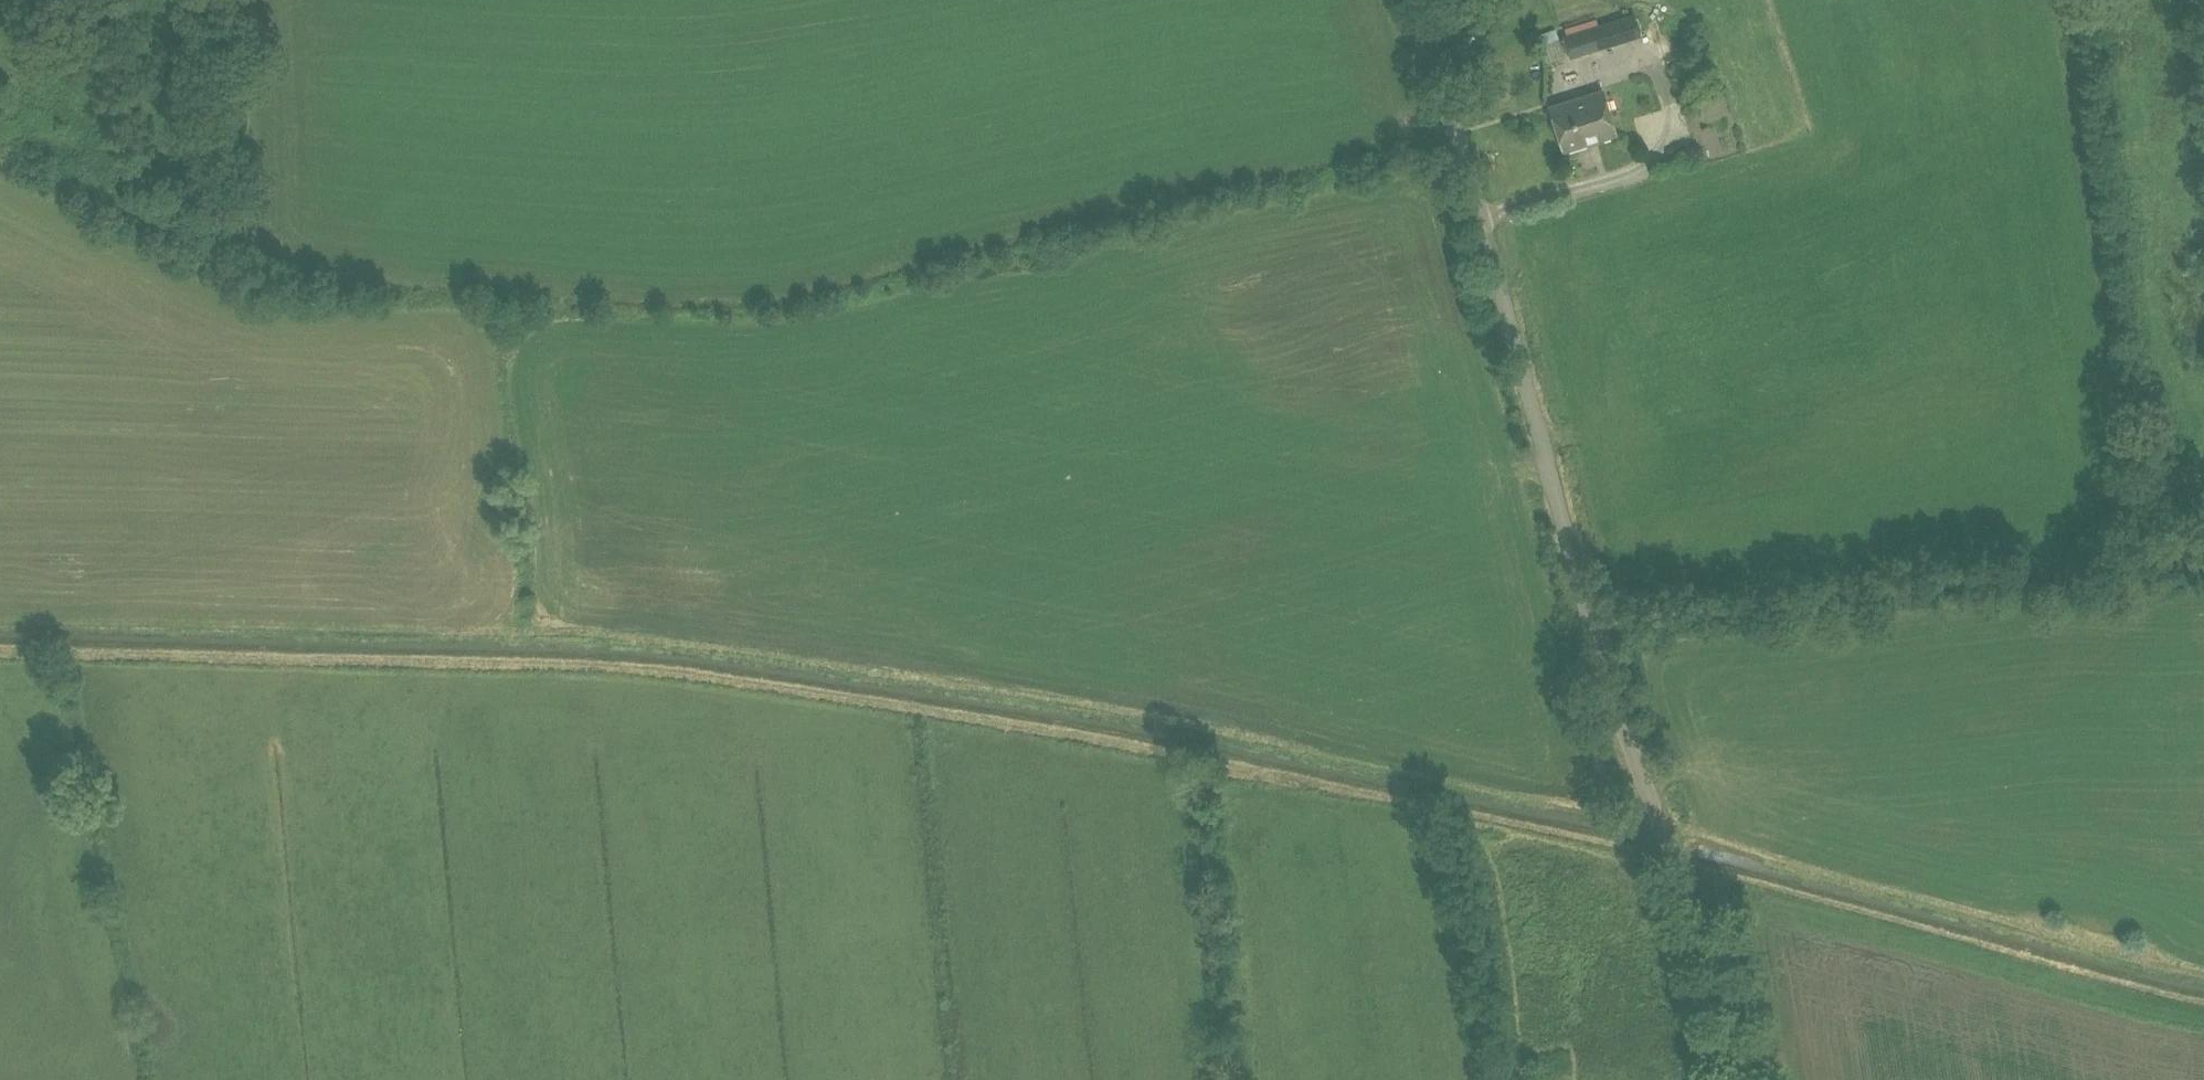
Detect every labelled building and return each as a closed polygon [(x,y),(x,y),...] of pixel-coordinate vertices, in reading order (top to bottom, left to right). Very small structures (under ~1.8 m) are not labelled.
[(1613,44),(1605,21),(1562,36),(1570,59),(1613,44)] [(1602,89),(1550,106),(1564,151),(1616,134),(1602,89)]
